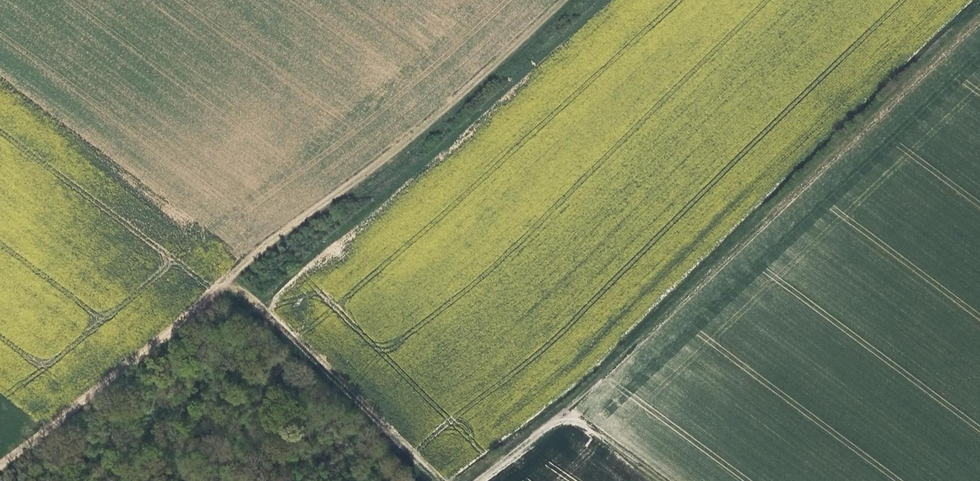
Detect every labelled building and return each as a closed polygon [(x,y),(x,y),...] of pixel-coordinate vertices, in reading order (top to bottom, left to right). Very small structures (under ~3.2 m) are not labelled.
[(336,471),(345,466),(342,460),(333,464),(336,471)]
